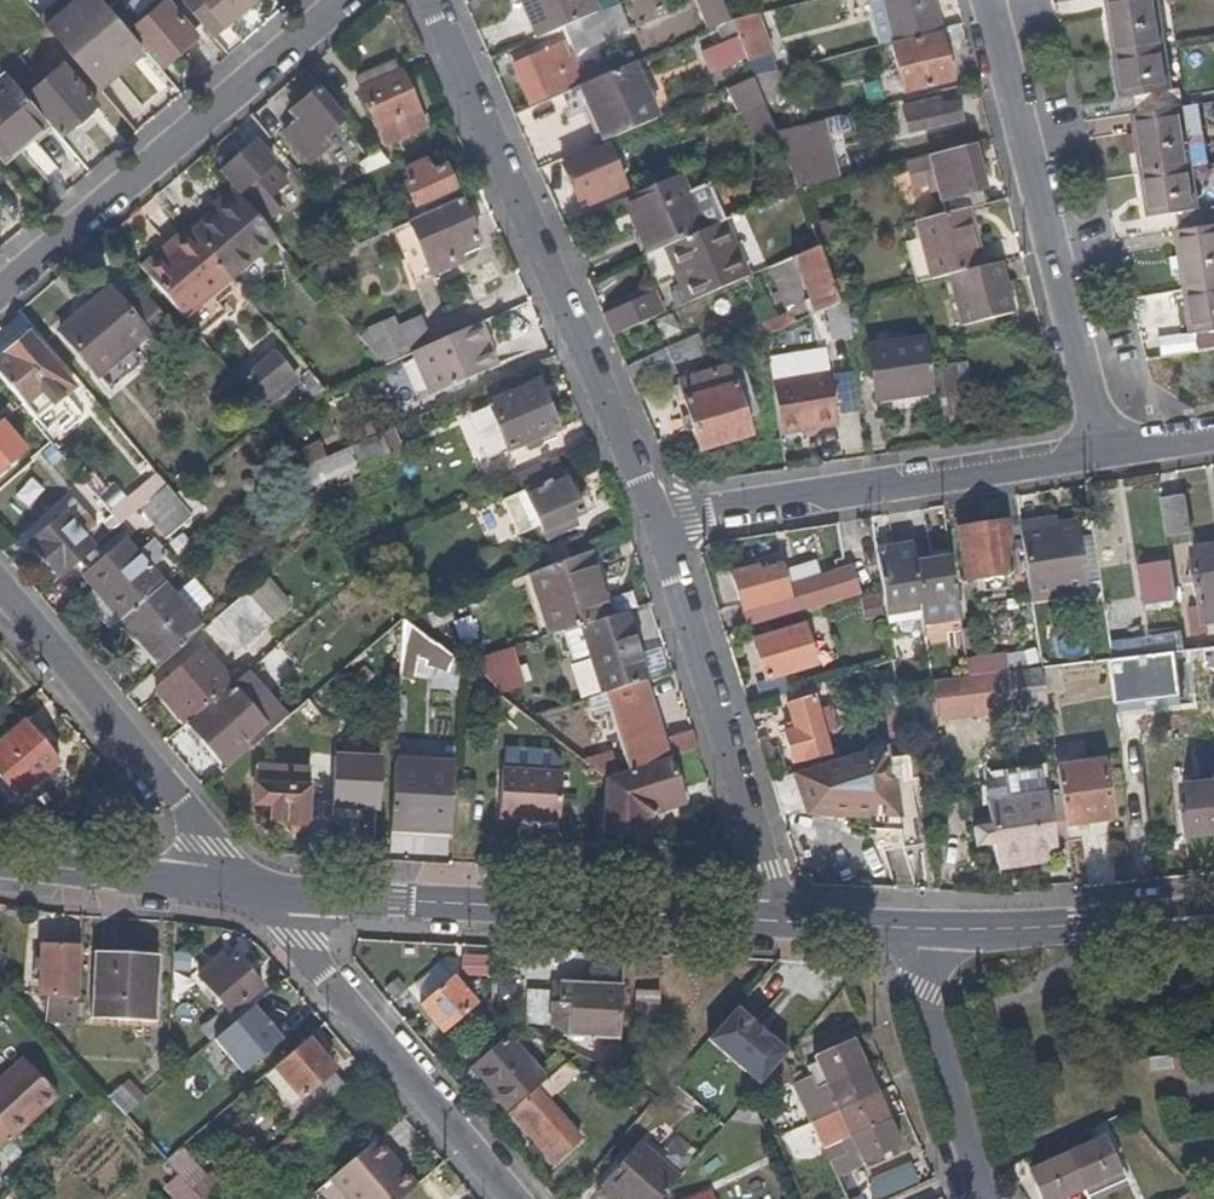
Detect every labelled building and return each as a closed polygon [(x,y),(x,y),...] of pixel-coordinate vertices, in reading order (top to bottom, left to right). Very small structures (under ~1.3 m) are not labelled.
[(118,19),(102,0),(74,0),(44,26),(94,84),(140,45),(127,29),(118,19)] [(195,37),(192,32),(170,6),(165,0),(161,0),(135,22),(127,29),(140,45),(146,51),(160,67),(195,37)] [(182,0),(177,0),(170,6),(192,32),(202,23),(182,0)] [(204,0),(182,0),(202,23),(211,34),(223,23),(204,0)] [(251,0),(204,0),(223,23),(251,0)] [(527,0),(517,0),(535,43),(541,40),(533,19),(538,16),(534,2),(528,3),(527,0)] [(588,0),(527,0),(528,3),(534,2),(538,16),(533,19),(541,40),(565,29),(595,16),(588,0)] [(723,0),(717,0),(709,4),(717,27),(731,20),(723,0)] [(931,0),(885,0),(895,42),(939,31),(931,0)] [(1150,0),(1102,0),(1110,57),(1158,50),(1150,0)] [(135,22),(127,12),(118,19),(127,29),(135,22)] [(571,44),(607,27),(602,13),(595,16),(565,29),(571,44)] [(770,52),(754,14),(731,20),(737,36),(747,62),(770,52)] [(942,34),(893,46),(903,94),(953,83),(942,34)] [(703,54),(711,74),(743,62),(735,41),(703,54)] [(100,90),(146,51),(140,45),(94,84),(100,90)] [(520,63),(536,103),(578,84),(565,58),(560,60),(554,48),(520,63)] [(1165,91),(1158,50),(1110,57),(1117,99),(1126,98),(1129,116),(1140,114),(1175,109),(1173,89),(1165,91)] [(422,126),(400,73),(397,74),(393,63),(356,79),(385,142),(422,126)] [(96,104),(62,65),(27,94),(30,98),(61,133),(96,104)] [(655,122),(631,65),(591,83),(578,89),(603,146),(655,122)] [(0,67),(0,143),(9,135),(6,132),(35,107),(0,67)] [(753,80),(728,89),(749,144),(774,134),(753,80)] [(322,138),(341,121),(316,92),(292,113),(300,123),(285,135),(310,165),(330,149),(322,138)] [(904,117),(908,136),(963,122),(959,102),(904,117)] [(14,140),(42,115),(35,107),(6,132),(9,135),(14,140)] [(1185,168),(1175,109),(1140,114),(1129,116),(1138,176),(1185,168)] [(778,134),(793,191),(840,179),(834,155),(848,152),(840,118),(778,134)] [(283,214),(271,201),(288,187),(271,169),(274,166),(255,144),(219,175),(233,191),(239,198),(265,229),(283,214)] [(623,193),(603,146),(562,164),(578,204),(595,197),(599,205),(623,193)] [(984,207),(969,149),(909,164),(915,191),(926,189),(928,195),(940,193),(946,217),(967,211),(984,207)] [(358,175),(388,163),(378,151),(352,162),(358,175)] [(453,187),(444,167),(429,173),(424,161),(405,170),(409,182),(404,184),(413,203),(453,187)] [(1189,208),(1185,168),(1138,176),(1145,217),(1167,214),(1190,210),(1189,208)] [(733,220),(716,183),(686,197),(678,178),(627,202),(651,257),(665,250),(724,224),(733,220)] [(407,221),(457,197),(453,187),(413,203),(413,205),(387,217),(391,228),(407,221)] [(215,219),(239,198),(233,191),(209,211),(215,219)] [(476,239),(457,197),(407,221),(416,242),(429,272),(458,260),(453,249),(476,239)] [(582,214),(599,205),(595,197),(578,204),(582,214)] [(228,278),(274,241),(265,229),(239,198),(215,219),(193,237),(228,278)] [(1213,204),(1189,208),(1190,210),(1167,214),(1170,234),(1213,227),(1213,209),(1213,204)] [(193,237),(215,219),(209,211),(188,230),(193,237)] [(983,269),(967,211),(946,217),(916,224),(931,282),(949,278),(983,269)] [(416,242),(407,221),(391,228),(400,248),(416,242)] [(835,244),(830,223),(812,228),(820,248),(835,244)] [(750,280),(724,224),(665,250),(681,287),(675,290),(683,309),(750,280)] [(1170,234),(1180,294),(1213,289),(1213,227),(1170,234)] [(147,276),(193,237),(188,230),(141,268),(147,276)] [(209,295),(229,279),(228,278),(193,237),(147,276),(198,337),(225,314),(217,304),(209,295)] [(843,305),(820,248),(794,260),(814,308),(804,314),(801,311),(762,330),(766,338),(825,311),(828,309),(843,305)] [(1012,315),(1000,265),(983,269),(949,278),(961,329),(1012,315)] [(217,304),(237,289),(229,279),(209,295),(217,304)] [(1180,294),(1186,334),(1213,331),(1213,289),(1180,294)] [(151,342),(169,327),(144,298),(128,312),(110,291),(92,305),(130,350),(146,336),(151,342)] [(610,343),(667,317),(656,294),(600,318),(610,343)] [(852,338),(848,303),(843,305),(828,309),(833,340),(852,338)] [(98,377),(130,350),(92,305),(60,332),(98,377)] [(481,369),(462,329),(409,353),(426,393),(481,369)] [(1186,334),(1190,353),(1213,349),(1213,331),(1186,334)] [(72,389),(27,337),(0,360),(0,381),(22,407),(21,409),(32,423),(56,404),(72,389)] [(634,397),(710,363),(699,339),(623,372),(634,397)] [(935,393),(931,367),(926,340),(874,349),(882,400),(935,393)] [(290,384),(285,379),(290,375),(272,356),(242,381),(260,400),(271,391),(276,396),(290,384)] [(728,371),(679,385),(698,454),(748,439),(728,371)] [(300,386),(306,381),(301,376),(295,381),(300,386)] [(557,428),(536,379),(487,402),(508,449),(557,428)] [(836,414),(854,414),(853,383),(835,384),(836,414)] [(836,429),(831,395),(775,402),(780,436),(836,429)] [(20,407),(15,402),(0,416),(0,423),(20,407)] [(42,434),(65,415),(56,404),(32,423),(42,434)] [(32,423),(21,409),(20,407),(0,423),(0,451),(32,423)] [(360,466),(386,454),(377,435),(351,447),(360,466)] [(322,445),(292,454),(301,485),(356,469),(351,450),(326,458),(322,445)] [(573,523),(570,516),(581,511),(563,472),(523,489),(544,537),(573,523)] [(144,506),(166,487),(157,476),(112,517),(120,527),(144,506)] [(168,535),(205,503),(190,484),(173,497),(166,487),(144,506),(168,535)] [(1187,533),(1181,495),(1158,499),(1159,510),(1164,537),(1187,533)] [(58,579),(93,549),(83,538),(95,528),(72,500),(60,510),(63,515),(29,545),(58,579)] [(1052,530),(1051,520),(1016,525),(1018,535),(1052,530)] [(1002,522),(956,530),(964,581),(1009,575),(1002,522)] [(1085,592),(1075,526),(1052,530),(1018,535),(1021,560),(1028,601),(1085,592)] [(166,583),(153,566),(167,554),(156,540),(141,553),(128,538),(84,577),(94,589),(119,621),(166,583)] [(1190,547),(1194,574),(1186,575),(1188,584),(1195,582),(1198,597),(1187,599),(1191,626),(1213,622),(1213,544),(1190,547)] [(916,580),(914,567),(911,550),(874,554),(883,606),(883,609),(914,605),(921,609),(916,580)] [(608,588),(595,551),(585,554),(597,591),(602,590),(608,588)] [(611,615),(602,590),(597,591),(585,554),(529,575),(549,635),(591,621),(611,615)] [(957,616),(949,561),(914,567),(916,580),(921,609),(923,620),(957,616)] [(1175,605),(1170,576),(1168,564),(1137,569),(1143,610),(1175,605)] [(745,632),(827,607),(818,582),(783,591),(776,569),(756,574),(754,568),(728,577),(745,632)] [(549,635),(529,575),(520,578),(540,638),(549,635)] [(270,624),(289,607),(264,579),(245,595),(270,624)] [(204,629),(166,583),(119,621),(158,668),(204,629)] [(119,621),(94,589),(82,599),(108,631),(119,621)] [(270,624),(245,595),(217,618),(242,647),(270,624)] [(664,674),(654,646),(641,650),(628,609),(611,615),(591,621),(613,690),(616,690),(643,681),(664,674)] [(435,645),(406,621),(402,618),(401,641),(400,649),(432,651),(434,651),(435,649),(435,645)] [(753,644),(765,683),(813,669),(801,630),(753,644)] [(1182,652),(1179,634),(1139,642),(1141,657),(1182,652)] [(400,660),(400,649),(401,641),(388,641),(387,659),(400,660)] [(1141,657),(1139,642),(1108,646),(1110,660),(1141,657)] [(273,673),(291,659),(279,645),(262,660),(273,673)] [(229,687),(232,684),(202,649),(156,689),(186,724),(189,721),(229,687)] [(512,649),(480,659),(493,699),(525,688),(512,649)] [(1137,673),(1176,669),(1175,661),(1182,660),(1182,652),(1141,657),(1110,660),(1115,697),(1139,695),(1137,673)] [(264,680),(273,673),(262,660),(243,676),(259,694),(267,688),(263,682),(264,680)] [(1044,707),(1039,669),(996,674),(1001,712),(1044,707)] [(696,747),(692,733),(662,743),(643,681),(616,690),(640,766),(667,757),(696,747)] [(265,728),(229,687),(189,721),(207,742),(228,767),(250,749),(246,743),(265,728)] [(829,756),(811,701),(785,709),(792,731),(783,733),(794,768),(829,756)] [(48,740),(28,718),(23,722),(43,745),(48,740)] [(43,745),(23,722),(0,743),(0,776),(19,797),(58,762),(43,745)] [(228,767),(207,742),(200,749),(221,773),(228,767)] [(912,804),(907,763),(890,764),(889,751),(793,778),(804,818),(869,821),(868,836),(900,836),(901,833),(899,822),(915,818),(912,804)] [(378,807),(380,759),(334,756),(331,816),(361,818),(362,807),(378,807)] [(673,774),(667,757),(640,766),(637,767),(642,783),(644,783),(670,775),(673,774)] [(452,792),(454,765),(394,762),(390,828),(450,832),(452,792)] [(1111,823),(1102,765),(1054,772),(1064,830),(1111,823)] [(658,809),(655,801),(676,793),(670,775),(644,783),(642,783),(637,767),(606,777),(602,832),(645,835),(647,813),(658,809)] [(306,832),(307,788),(306,787),(306,770),(253,769),(253,806),(269,806),(268,825),(283,825),(282,830),(285,836),(301,837),(303,831),(306,832)] [(558,820),(560,771),(500,769),(499,818),(558,820)] [(1187,834),(1213,832),(1213,782),(1180,785),(1187,834)] [(1051,858),(1042,795),(985,803),(986,808),(995,867),(1051,858)] [(449,840),(450,832),(390,828),(389,838),(449,840)] [(76,1019),(80,943),(42,941),(40,995),(64,996),(63,1018),(76,1019)] [(155,1020),(157,956),(97,951),(95,1016),(155,1020)] [(261,987),(235,956),(227,963),(222,958),(199,978),(230,1013),(261,987)] [(489,975),(489,961),(461,960),(460,975),(489,975)] [(428,998),(452,978),(441,965),(417,984),(428,998)] [(476,1006),(452,978),(428,998),(421,1005),(444,1032),(476,1006)] [(620,1038),(623,982),(559,980),(559,1004),(570,1004),(568,1034),(620,1038)] [(654,1034),(657,991),(639,990),(636,1031),(654,1034)] [(257,1004),(215,1038),(243,1072),(285,1037),(257,1004)] [(568,1034),(570,1004),(559,1004),(552,1004),(551,1033),(568,1034)] [(788,1053),(735,1007),(707,1038),(760,1085),(784,1058),(788,1053)] [(543,1076),(510,1038),(473,1070),(507,1107),(543,1076)] [(309,1091),(330,1072),(332,1070),(307,1040),(265,1075),(291,1105),(309,1091)] [(863,1066),(852,1040),(814,1057),(826,1084),(863,1066)] [(552,1075),(566,1063),(558,1053),(544,1065),(552,1075)] [(35,1104),(31,1100),(48,1083),(24,1058),(0,1081),(0,1137),(35,1104)] [(875,1093),(873,1089),(863,1066),(826,1084),(838,1110),(875,1093)] [(322,1107),(344,1088),(330,1072),(309,1091),(322,1107)] [(816,1088),(811,1076),(794,1083),(800,1096),(816,1088)] [(35,1104),(53,1087),(48,1083),(31,1100),(35,1104)] [(805,1107),(822,1100),(816,1088),(800,1096),(805,1107)] [(579,1137),(540,1092),(513,1115),(537,1143),(544,1151),(556,1163),(581,1141),(579,1137)] [(888,1120),(875,1093),(838,1110),(850,1137),(888,1120)] [(850,1137),(838,1110),(829,1115),(834,1129),(818,1136),(823,1149),(850,1137)] [(899,1144),(888,1120),(850,1137),(855,1150),(858,1156),(862,1163),(863,1164),(866,1163),(899,1147),(899,1144)] [(841,1157),(855,1150),(850,1137),(823,1149),(829,1162),(841,1157)] [(1117,1169),(1113,1169),(1100,1137),(1063,1153),(1078,1188),(1082,1198),(1084,1198),(1123,1181),(1117,1169)] [(410,1191),(411,1190),(387,1161),(391,1157),(378,1139),(331,1180),(346,1198),(400,1198),(410,1191)] [(544,1151),(537,1143),(531,1148),(538,1156),(544,1151)] [(679,1178),(639,1144),(603,1186),(604,1189),(607,1191),(616,1198),(662,1198),(679,1178)] [(181,1148),(166,1160),(201,1198),(214,1198),(221,1192),(181,1148)] [(1063,1153),(1026,1169),(1038,1198),(1058,1198),(1057,1196),(1078,1188),(1063,1153)] [(415,1186),(391,1157),(387,1161),(411,1190),(415,1186)] [(848,1172),(841,1157),(829,1162),(836,1177),(848,1172)] [(934,1178),(926,1161),(908,1168),(916,1186),(934,1178)] [(908,1168),(873,1184),(879,1198),(885,1198),(916,1186),(908,1168)] [(25,1194),(18,1187),(13,1191),(21,1198),(25,1194)]
